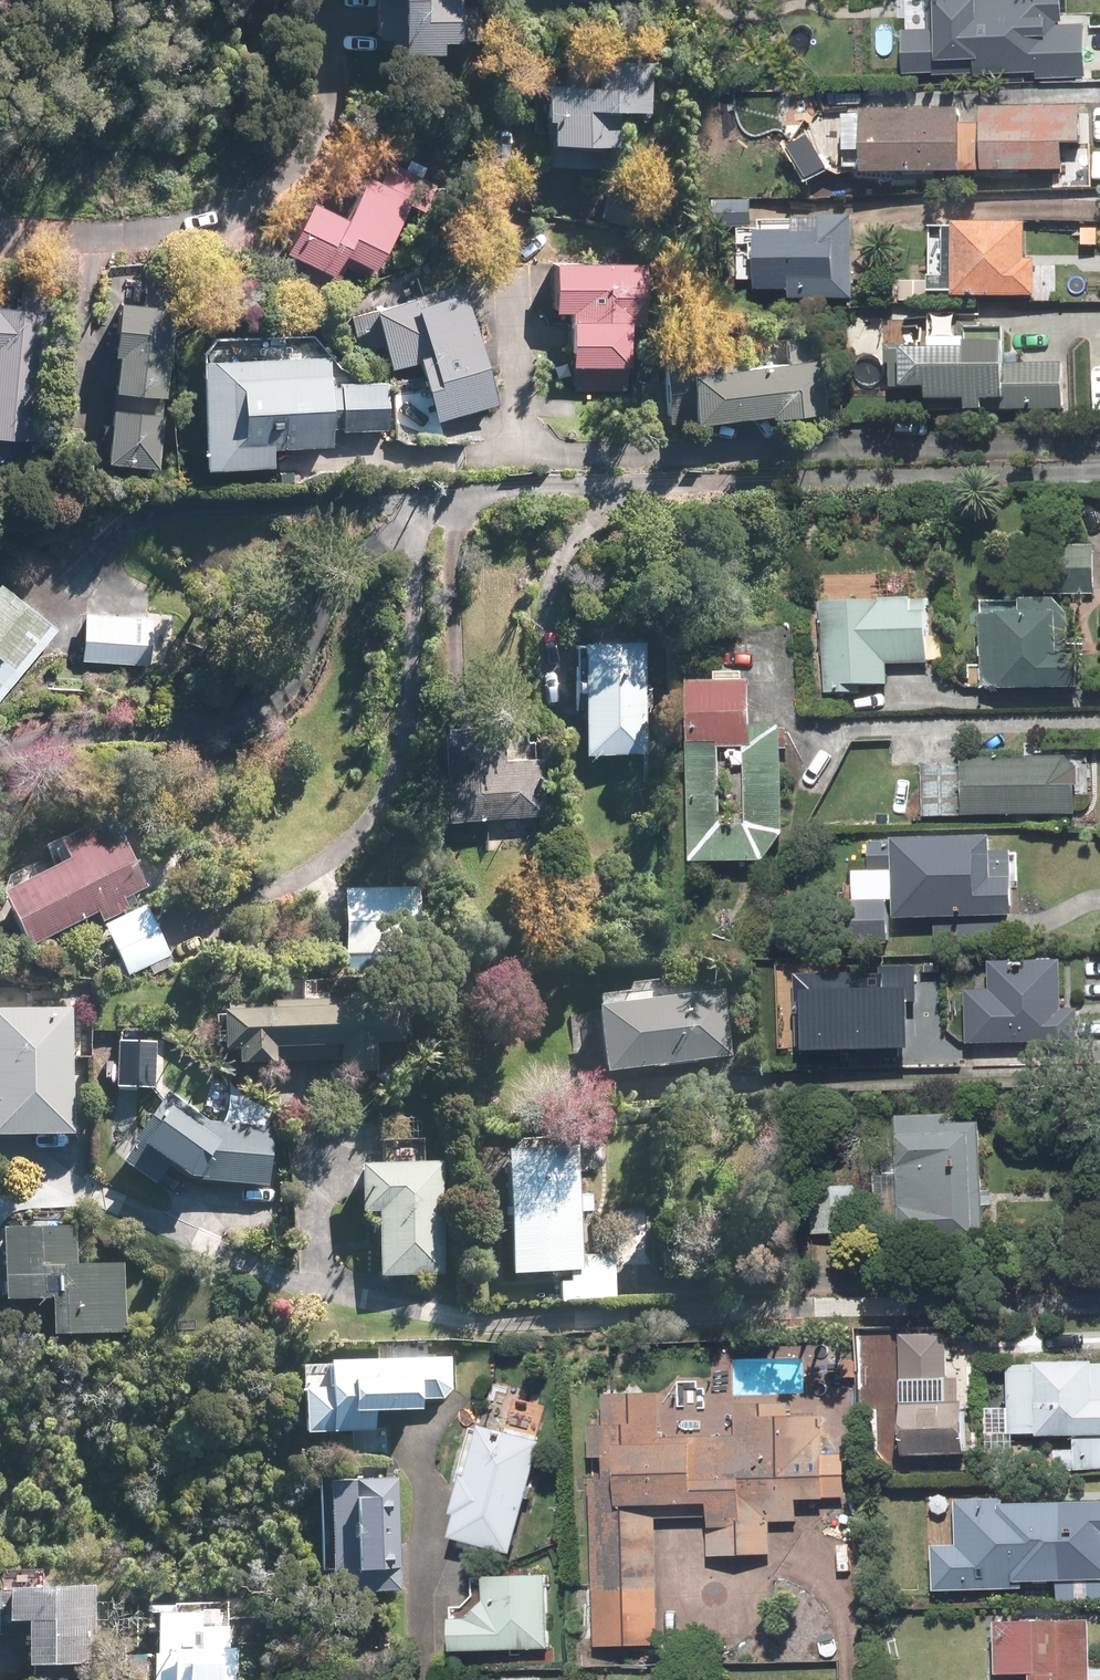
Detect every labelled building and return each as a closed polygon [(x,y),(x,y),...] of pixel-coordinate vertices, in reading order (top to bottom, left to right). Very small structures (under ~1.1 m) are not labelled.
[(367,38),(377,38),(377,51),(452,50),(452,0),(366,0),(367,38)] [(903,32),(904,74),(1028,73),(1028,77),(1083,77),(1083,31),(1060,31),(1059,0),(925,0),(926,31),(903,32)] [(637,71),(547,67),(542,169),(589,171),(590,151),(602,152),(604,115),(635,117),(637,71)] [(1079,113),(980,115),(982,176),(1056,175),(1056,150),(1080,149),(1079,113)] [(952,115),(856,120),(859,182),(955,177),(952,115)] [(806,141),(775,161),(793,187),(824,167),(806,141)] [(314,207),(279,273),(323,296),(340,265),(371,282),(424,182),(389,164),(375,190),(358,181),(338,219),(314,207)] [(630,197),(603,194),(599,223),(626,227),(630,197)] [(858,297),(855,230),(788,232),(788,240),(751,241),(753,301),(858,297)] [(1021,235),(950,235),(950,304),(1029,305),(1029,267),(1021,267),(1021,235)] [(637,264),(555,264),(556,313),(568,313),(569,391),(622,390),(622,315),(637,315),(637,264)] [(452,287),(366,315),(392,397),(428,385),(440,422),(490,406),(452,287)] [(9,289),(7,309),(0,308),(0,466),(36,470),(57,295),(9,289)] [(142,308),(119,305),(100,466),(152,473),(174,296),(144,292),(142,308)] [(714,360),(657,368),(665,429),(807,409),(797,340),(743,348),(747,376),(717,380),(714,360)] [(1002,345),(884,351),(886,398),(919,396),(920,420),(1071,412),(1068,365),(1004,369),(1002,345)] [(319,357),(196,363),(200,462),(274,458),(274,446),(328,444),(327,433),(382,430),(319,357)] [(1091,549),(1052,550),(1052,593),(1091,593),(1091,549)] [(31,620),(0,596),(0,658),(31,620)] [(925,600),(823,610),(830,686),(876,682),(874,662),(930,656),(925,600)] [(148,621),(85,616),(82,662),(145,666),(148,621)] [(1055,619),(981,619),(982,690),(1055,690),(1055,619)] [(629,644),(575,646),(579,752),(633,750),(629,644)] [(739,689),(682,691),(686,866),(755,864),(776,833),(773,734),(741,735),(739,689)] [(486,735),(437,739),(442,818),(533,812),(530,762),(488,765),(486,735)] [(1067,769),(925,770),(926,815),(1068,814),(1067,769)] [(0,897),(0,909),(21,948),(135,888),(109,839),(0,897)] [(990,845),(894,846),(894,913),(1013,912),(1013,859),(990,860),(990,845)] [(887,848),(864,848),(864,875),(887,875),(887,848)] [(407,893),(341,897),(345,951),(411,947),(407,893)] [(137,908),(100,926),(130,985),(167,966),(137,908)] [(884,908),(838,908),(839,944),(884,943),(884,908)] [(994,984),(967,985),(967,1039),(1077,1038),(1077,1006),(1060,1006),(1060,958),(993,959),(994,984)] [(918,967),(797,968),(797,1055),(902,1054),(902,1045),(913,1045),(912,1002),(918,1002),(918,967)] [(250,1002),(215,1004),(217,1049),(228,1049),(229,1066),(258,1065),(257,1048),(329,1046),(330,1071),(358,1070),(357,1051),(385,1050),(384,1017),(327,1019),(326,999),(272,1001),(272,1016),(250,1017),(250,1002)] [(715,1002),(589,1019),(595,1066),(721,1050),(715,1002)] [(0,1021),(0,1138),(68,1138),(67,1021),(0,1021)] [(154,1042),(127,1041),(126,1088),(153,1089),(154,1042)] [(132,1142),(192,1182),(261,1187),(265,1133),(199,1128),(160,1101),(132,1142)] [(979,1237),(974,1130),(893,1134),(894,1162),(873,1163),(877,1241),(979,1237)] [(559,1153),(495,1160),(508,1275),(571,1268),(559,1153)] [(433,1273),(427,1171),(353,1175),(355,1212),(369,1211),(372,1277),(433,1273)] [(806,1194),(808,1236),(856,1233),(853,1191),(806,1194)] [(0,1239),(0,1304),(39,1304),(39,1333),(110,1333),(111,1273),(60,1273),(60,1240),(0,1239)] [(607,1298),(604,1264),(580,1266),(581,1276),(566,1277),(567,1301),(607,1298)] [(939,1336),(899,1338),(904,1457),(965,1455),(964,1408),(955,1408),(954,1384),(941,1384),(939,1336)] [(442,1367),(297,1371),(299,1433),(362,1431),(362,1412),(411,1410),(410,1392),(443,1391),(442,1367)] [(1009,1371),(1012,1429),(1099,1425),(1099,1367),(1009,1371)] [(652,1400),(604,1402),(605,1436),(589,1436),(590,1460),(600,1460),(601,1487),(591,1488),(598,1644),(652,1642),(647,1519),(707,1516),(709,1556),(765,1554),(763,1525),(790,1524),(789,1500),(831,1499),(829,1428),(782,1430),(781,1413),(729,1416),(730,1442),(654,1445),(652,1400)] [(528,1453),(477,1439),(448,1543),(499,1557),(528,1453)] [(1075,1443),(1075,1451),(1056,1451),(1057,1470),(1099,1468),(1099,1442),(1075,1443)] [(388,1478),(322,1479),(323,1583),(389,1582),(388,1478)] [(1007,1494),(957,1495),(958,1541),(934,1541),(935,1586),(1027,1585),(1027,1579),(1059,1579),(1059,1596),(1099,1595),(1099,1498),(1007,1499),(1007,1494)] [(544,1651),(539,1586),(478,1590),(480,1611),(465,1629),(444,1630),(446,1658),(544,1651)] [(0,1599),(0,1622),(18,1620),(21,1665),(75,1661),(72,1623),(85,1622),(83,1593),(0,1599)] [(146,1626),(152,1679),(217,1679),(210,1619),(146,1626)] [(997,1629),(999,1674),(1028,1674),(1028,1679),(1079,1679),(1078,1627),(997,1629)]
